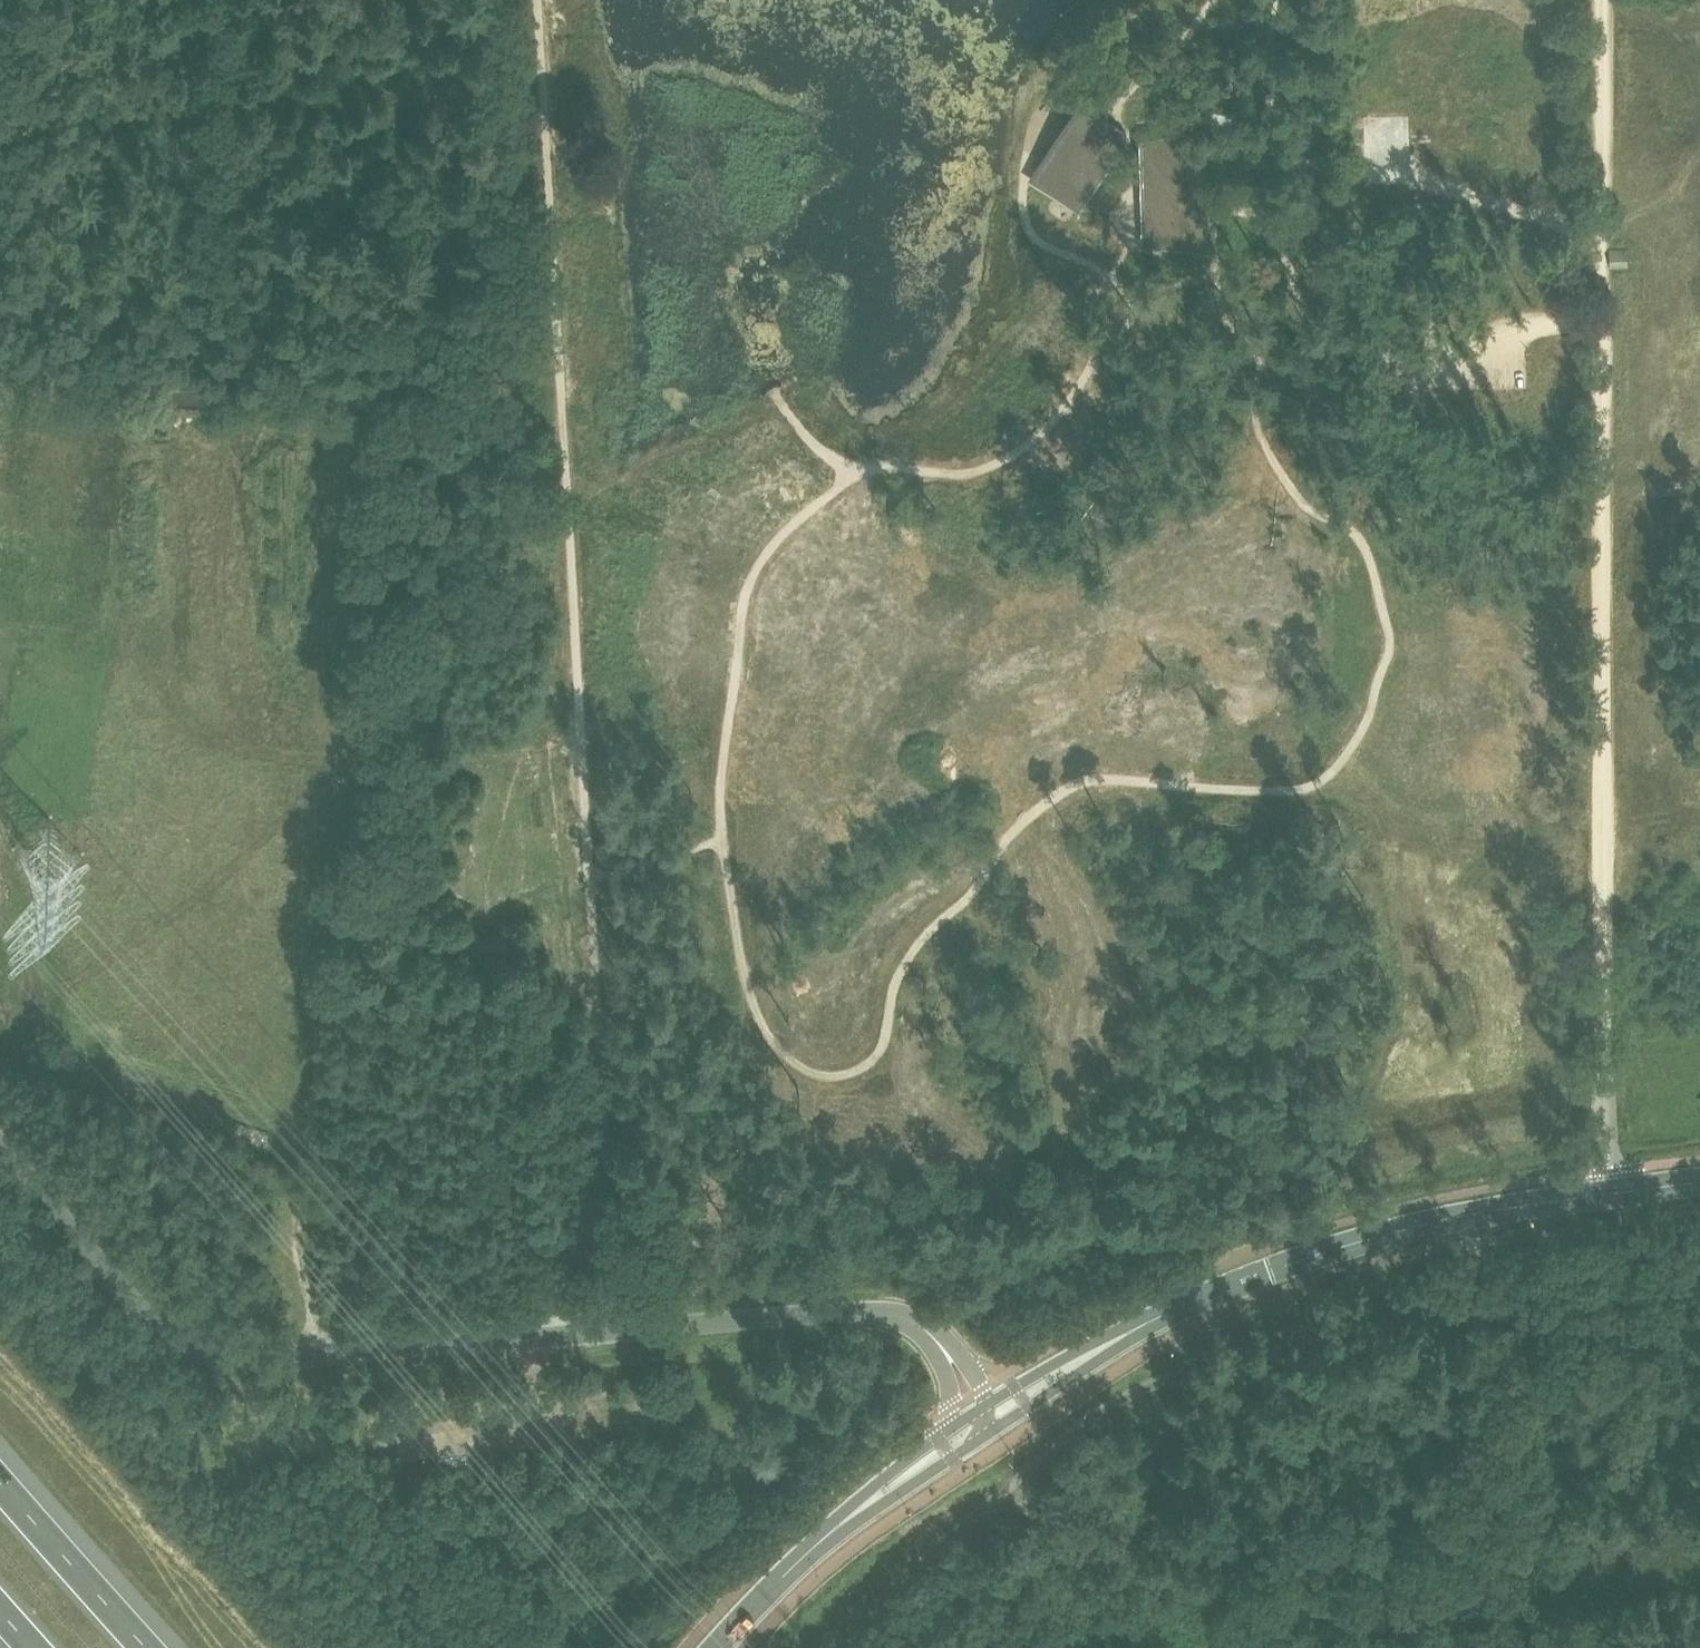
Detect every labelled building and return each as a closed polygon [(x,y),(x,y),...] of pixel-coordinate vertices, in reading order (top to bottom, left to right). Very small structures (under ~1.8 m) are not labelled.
[(1082,103),(1034,174),(1079,205),(1127,134),(1082,103)] [(1191,130),(1140,137),(1154,240),(1205,233),(1191,130)]
